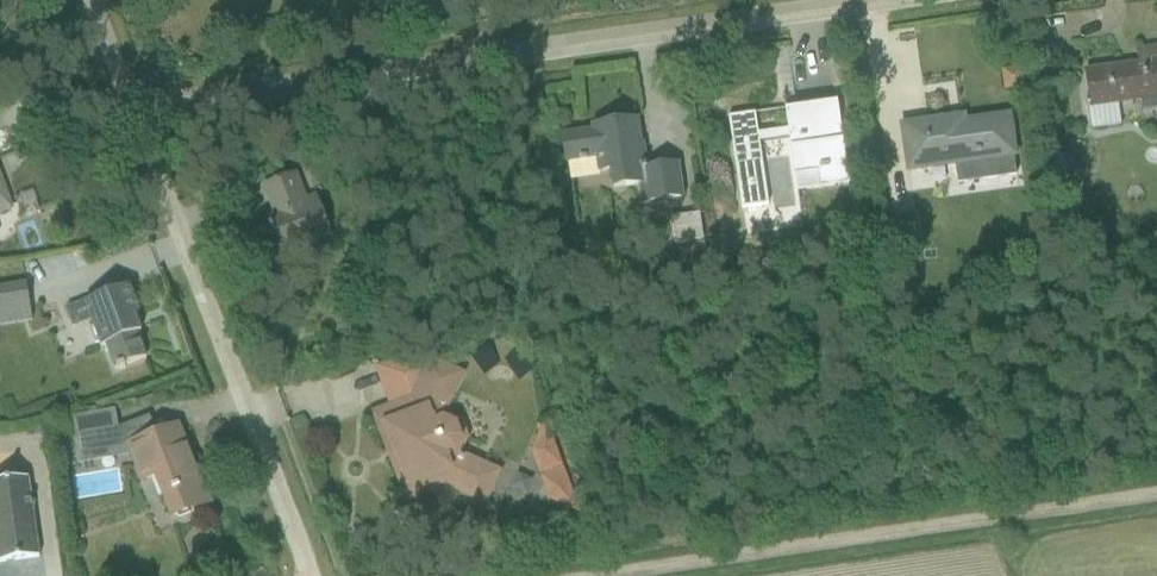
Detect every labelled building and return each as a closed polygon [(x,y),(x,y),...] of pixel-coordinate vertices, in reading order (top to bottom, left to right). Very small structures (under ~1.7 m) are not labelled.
[(1156,116),(1156,51),(1138,54),(1140,67),(1085,75),(1091,114),(1088,114),(1090,134),(1120,130),(1117,110),(1139,107),(1141,118),(1156,116)] [(1006,93),(1021,90),(1018,74),(1003,77),(1006,93)] [(797,196),(849,189),(837,106),(795,112),(796,116),(786,118),(788,134),(789,142),(797,196)] [(755,117),(728,122),(741,213),(767,209),(758,146),(789,142),(788,134),(757,138),(755,117)] [(987,166),(1013,162),(1008,122),(949,130),(949,125),(902,131),(909,177),(955,171),(956,182),(961,186),(985,182),(989,177),(987,166)] [(641,208),(684,203),(679,167),(643,172),(636,124),(593,130),(593,135),(562,139),(566,168),(595,164),(597,177),(610,175),(613,194),(639,190),(641,208)] [(13,213),(0,179),(0,218),(13,213)] [(280,259),(331,240),(316,199),(304,203),(295,179),(266,190),(276,218),(266,221),(280,259)] [(674,248),(702,244),(699,219),(670,223),(674,248)] [(43,323),(38,285),(0,289),(0,328),(43,323)] [(134,317),(139,316),(128,289),(67,313),(74,330),(91,324),(100,348),(104,347),(114,373),(146,361),(137,337),(141,335),(134,317)] [(376,417),(408,501),(447,487),(488,505),(502,474),(462,456),(468,439),(462,423),(448,417),(465,377),(429,361),(427,366),(379,370),(394,411),(376,417)] [(158,482),(172,520),(212,507),(202,483),(198,485),(176,431),(156,438),(150,420),(120,432),(78,438),(82,467),(130,460),(141,487),(158,482)] [(530,455),(549,506),(581,519),(545,426),(530,455)] [(39,561),(28,481),(0,485),(0,566),(39,561)]
